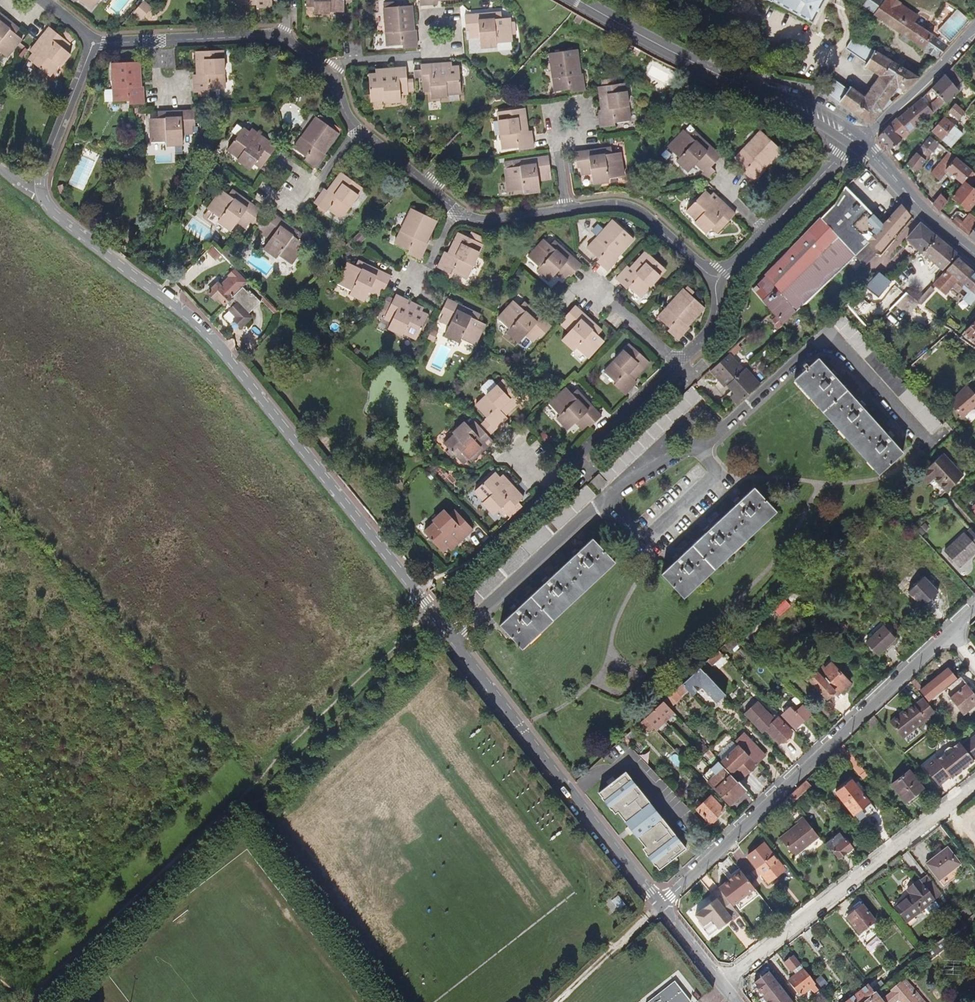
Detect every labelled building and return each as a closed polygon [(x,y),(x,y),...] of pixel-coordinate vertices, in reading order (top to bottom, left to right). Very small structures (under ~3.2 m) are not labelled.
[(99,0),(80,0),(91,10),(99,0)] [(142,19),(152,7),(145,0),(134,13),(142,19)] [(345,0),(307,0),(307,7),(314,7),(314,14),(331,13),(331,12),(345,12),(345,0)] [(796,22),(809,0),(757,0),(796,22)] [(887,5),(887,2),(884,0),(854,0),(849,7),(921,53),(932,41),(904,24),(908,18),(887,5)] [(418,48),(417,30),(414,30),(412,5),(395,6),(394,3),(386,4),(386,8),(384,8),(387,46),(403,45),(404,49),(418,48)] [(936,32),(946,13),(938,8),(935,14),(930,14),(928,17),(931,21),(928,27),(936,32)] [(20,29),(0,12),(0,52),(8,58),(23,39),(17,34),(20,29)] [(513,42),(511,18),(503,18),(502,12),(465,16),(467,31),(469,30),(470,38),(480,38),(481,48),(498,47),(497,43),(513,42)] [(580,24),(583,17),(577,14),(573,21),(580,24)] [(61,67),(72,54),(66,49),(76,37),(67,29),(61,36),(50,26),(30,51),(33,54),(29,59),(50,76),(59,66),(61,67)] [(875,51),(862,42),(858,48),(871,57),(875,51)] [(637,55),(641,50),(635,46),(632,51),(637,55)] [(871,57),(858,48),(847,64),(861,74),(864,76),(878,85),(887,90),(900,76),(875,60),(872,58),(871,57)] [(226,88),(224,50),(197,51),(198,74),(194,74),(195,93),(199,92),(200,97),(212,96),(212,89),(226,88)] [(582,75),(578,50),(550,54),(555,92),(571,90),(571,93),(586,91),(583,74),(582,75)] [(142,86),(141,62),(112,63),(114,101),(130,101),(131,104),(145,104),(144,86),(142,86)] [(462,95),(460,66),(453,67),(453,63),(422,66),(422,70),(414,70),(415,78),(422,77),(423,92),(431,92),(431,99),(448,97),(448,96),(462,95)] [(414,92),(414,80),(408,80),(407,68),(376,70),(376,74),(369,75),(371,102),(385,101),(385,103),(402,102),(401,95),(410,95),(409,92),(414,92)] [(935,113),(945,103),(946,104),(950,100),(959,92),(956,88),(963,82),(955,72),(952,68),(932,88),(931,89),(938,98),(931,104),(932,106),(931,107),(935,113)] [(857,122),(878,85),(864,76),(861,74),(846,97),(818,78),(811,89),(857,122)] [(632,121),(626,83),(599,87),(602,110),(599,111),(601,128),(616,126),(616,123),(632,121)] [(901,124),(909,133),(917,127),(935,113),(931,107),(929,109),(921,99),(910,108),(898,119),(897,118),(896,118),(901,124)] [(949,112),(959,120),(965,113),(957,105),(955,104),(949,112)] [(534,149),(532,131),(528,131),(525,108),(498,112),(503,150),(519,148),(519,151),(534,149)] [(196,126),(195,110),(158,112),(159,118),(150,118),(151,142),(166,142),(167,146),(184,145),(183,134),(194,134),(193,126),(196,126)] [(325,154),(340,133),(316,116),(294,148),(307,158),(305,160),(317,168),(326,155),(325,154)] [(944,117),(931,131),(950,147),(962,133),(944,117)] [(889,151),(909,133),(901,124),(896,118),(888,126),(878,137),(889,151)] [(262,168),(277,147),(252,128),(250,132),(244,127),(228,149),(239,157),(237,160),(251,170),(256,164),(262,168)] [(711,168),(722,157),(695,131),(691,136),(685,130),(669,148),(680,158),(677,161),(689,173),(696,165),(704,173),(709,166),(711,168)] [(766,169),(783,150),(761,131),(735,159),(746,170),(744,172),(755,182),(767,169),(766,169)] [(930,137),(923,145),(932,153),(939,144),(930,137)] [(909,162),(907,164),(916,172),(931,154),(937,159),(945,149),(939,144),(932,153),(923,145),(917,152),(909,162)] [(625,176),(621,152),(613,153),(612,147),(575,152),(578,168),(580,168),(581,176),(592,174),(593,185),(610,182),(609,178),(625,176)] [(958,159),(951,153),(932,173),(938,180),(946,172),(958,159)] [(550,180),(549,172),(552,172),(549,156),(504,162),(508,193),(524,190),(524,195),(541,192),(540,181),(550,180)] [(958,159),(946,172),(960,186),(965,180),(968,176),(972,171),(958,159)] [(341,219),(364,188),(342,172),(328,191),(325,189),(314,203),(318,206),(315,210),(324,216),(328,210),(341,219)] [(953,197),(968,210),(974,202),(974,191),(965,183),(953,197)] [(776,317),(783,325),(797,311),(803,304),(806,303),(824,285),(830,279),(843,266),(855,255),(866,245),(869,242),(880,250),(909,216),(902,205),(883,226),(845,187),(835,204),(834,203),(765,274),(751,289),(773,313),(776,317)] [(262,211),(232,189),(229,194),(222,189),(208,209),(220,218),(218,221),(232,231),(238,222),(247,228),(252,222),(254,223),(262,211)] [(737,214),(713,193),(711,196),(706,191),(687,211),(697,221),(695,223),(708,234),(712,229),(718,235),(737,214)] [(940,194),(933,204),(939,212),(947,202),(940,194)] [(427,243),(438,220),(412,208),(395,243),(409,251),(408,254),(421,260),(428,244),(427,243)] [(952,222),(958,227),(962,222),(967,216),(961,212),(956,211),(949,220),(952,222)] [(306,245),(300,240),(304,235),(274,213),(265,225),(266,226),(262,233),(270,239),(264,248),(277,258),(280,255),(292,264),(306,245)] [(969,214),(967,216),(962,222),(958,227),(974,241),(974,219),(969,214)] [(618,257),(634,239),(613,219),(587,248),(599,259),(597,262),(607,271),(619,258),(618,257)] [(937,237),(922,226),(917,232),(914,230),(907,239),(909,240),(903,247),(915,257),(920,252),(922,254),(937,237)] [(368,234),(363,229),(359,232),(365,237),(368,234)] [(358,244),(365,237),(359,232),(353,239),(358,244)] [(466,279),(484,245),(482,244),(485,239),(475,234),(472,240),(459,233),(449,253),(446,252),(438,268),(443,271),(451,275),(452,272),(455,273),(466,279)] [(937,237),(922,254),(942,271),(957,254),(949,248),(937,237)] [(582,265),(555,240),(551,245),(544,239),(528,257),(540,267),(537,270),(549,282),(557,274),(565,281),(570,275),(572,277),(582,265)] [(866,245),(855,255),(864,265),(877,253),(866,245)] [(221,255),(213,247),(208,252),(216,260),(221,255)] [(641,299),(667,270),(646,251),(631,268),(628,266),(616,280),(627,290),(629,287),(641,299)] [(971,271),(957,259),(934,284),(945,293),(947,290),(954,296),(962,287),(959,285),(971,271)] [(385,290),(391,277),(358,260),(355,266),(348,262),(337,284),(352,291),(350,294),(365,301),(370,292),(379,296),(383,289),(385,290)] [(249,314),(262,301),(251,290),(249,292),(244,287),(249,282),(236,268),(227,276),(229,277),(221,285),(218,282),(208,293),(216,301),(218,299),(225,305),(227,303),(232,307),(229,310),(236,317),(234,319),(242,327),(252,317),(249,314)] [(450,283),(455,273),(452,272),(451,275),(443,271),(440,277),(450,283)] [(971,271),(959,285),(962,287),(967,293),(963,297),(971,304),(974,300),(974,275),(971,271)] [(890,281),(879,272),(873,278),(885,288),(890,281)] [(689,326),(705,308),(692,296),(695,291),(688,285),(658,318),(670,329),(668,331),(678,341),(690,327),(689,326)] [(930,288),(918,301),(921,304),(934,291),(930,288)] [(907,293),(896,304),(908,314),(918,303),(917,302),(907,293)] [(417,340),(429,315),(423,312),(424,308),(396,294),(393,299),(387,296),(382,306),(389,310),(384,319),(382,318),(377,329),(386,333),(388,329),(403,336),(404,334),(417,340)] [(478,322),(481,315),(448,299),(441,312),(444,313),(440,321),(450,325),(445,335),(460,342),(461,338),(477,346),(487,326),(478,322)] [(552,327),(524,302),(520,306),(514,300),(497,318),(509,329),(507,331),(520,343),(527,336),(534,343),(540,337),(541,338),(552,327)] [(605,341),(598,336),(603,330),(575,305),(565,316),(567,319),(562,325),(569,331),(562,340),(574,351),(577,348),(589,359),(605,341)] [(841,312),(831,321),(932,434),(942,425),(841,312)] [(783,325),(776,317),(772,320),(779,328),(783,325)] [(823,326),(824,327),(828,322),(824,317),(819,322),(823,326)] [(964,331),(974,345),(974,321),(964,331)] [(429,350),(433,340),(426,337),(422,347),(429,350)] [(651,362),(630,344),(604,373),(616,384),(614,386),(625,396),(638,382),(635,380),(651,362)] [(737,345),(731,350),(735,355),(741,349),(737,345)] [(728,353),(710,370),(719,381),(724,386),(726,385),(743,369),(728,353)] [(903,453),(818,358),(809,367),(806,363),(803,365),(806,369),(796,378),(881,473),(903,453)] [(913,364),(907,369),(910,373),(916,368),(913,364)] [(743,369),(726,385),(731,390),(734,393),(730,397),(737,404),(760,384),(745,367),(743,369)] [(881,473),(796,378),(794,380),(878,475),(881,473)] [(506,415),(522,399),(504,379),(476,406),(487,418),(485,420),(495,430),(508,418),(506,415)] [(949,402),(963,417),(974,406),(974,393),(974,394),(966,385),(949,402)] [(656,421),(599,473),(600,474),(608,483),(702,396),(692,386),(678,400),(656,421)] [(602,417),(577,389),(572,393),(567,387),(549,403),(560,415),(557,418),(568,430),(576,423),(583,431),(589,425),(591,427),(602,417)] [(471,462),(494,442),(476,421),(470,426),(465,421),(452,433),(454,435),(444,443),(462,464),(468,459),(471,462)] [(942,454),(920,475),(928,483),(934,477),(947,491),(963,476),(942,454)] [(524,498),(503,475),(500,477),(495,472),(474,491),(484,501),(482,503),(493,515),(499,510),(505,516),(524,498)] [(599,475),(591,482),(599,489),(606,482),(599,475)] [(586,485),(456,606),(465,616),(595,495),(587,486),(586,485)] [(775,510),(754,488),(661,574),(682,596),(775,510)] [(885,497),(879,502),(883,506),(889,501),(885,497)] [(451,551),(474,529),(456,510),(451,515),(445,509),(432,521),(434,522),(423,532),(443,552),(448,548),(451,551)] [(775,510),(682,596),(684,598),(777,512),(775,510)] [(971,529),(966,534),(965,533),(944,552),(959,567),(974,553),(974,534),(971,529)] [(500,625),(520,647),(613,561),(592,539),(500,625)] [(613,561),(520,647),(522,649),(615,563),(613,561)] [(924,578),(909,592),(923,607),(938,593),(924,578)] [(782,598),(772,606),(780,615),(790,606),(782,598)] [(886,629),(868,645),(878,655),(896,639),(886,629)] [(734,638),(726,646),(730,651),(739,643),(734,638)] [(718,650),(699,667),(703,671),(711,665),(712,666),(723,656),(718,650)] [(823,666),(809,679),(827,698),(835,691),(838,695),(851,683),(831,663),(825,669),(823,666)] [(703,671),(699,667),(681,684),(687,690),(691,695),(701,685),(717,702),(725,695),(703,671)] [(920,690),(928,701),(958,677),(949,667),(920,690)] [(944,690),(963,714),(974,705),(974,695),(961,677),(944,690)] [(915,679),(911,682),(918,689),(921,686),(915,679)] [(681,684),(675,690),(681,696),(687,690),(681,684)] [(900,714),(890,722),(903,738),(935,712),(928,703),(924,698),(914,705),(901,716),(900,714)] [(653,727),(656,730),(674,713),(663,701),(645,719),(653,727)] [(744,715),(761,733),(766,729),(780,743),(783,740),(785,742),(790,738),(788,735),(792,732),(778,717),(773,721),(768,716),(769,714),(757,702),(744,715)] [(913,704),(900,714),(901,716),(914,705),(913,704)] [(796,727),(810,715),(803,707),(796,713),(791,708),(783,715),(793,726),(794,725),(796,727)] [(874,716),(865,725),(869,730),(878,721),(874,716)] [(653,727),(645,719),(639,724),(647,733),(653,727)] [(622,738),(627,743),(637,735),(632,730),(622,738)] [(743,734),(736,741),(757,764),(765,756),(743,734)] [(939,785),(950,776),(952,778),(974,761),(974,760),(974,759),(974,734),(962,745),(959,742),(952,747),(948,747),(944,750),(944,754),(937,759),(935,757),(923,766),(939,785)] [(739,745),(721,762),(731,773),(733,771),(741,779),(755,765),(748,758),(750,757),(739,745)] [(718,761),(703,775),(730,804),(739,796),(736,792),(743,785),(739,781),(738,782),(724,768),(718,761)] [(890,785),(905,802),(923,788),(908,770),(890,785)] [(609,785),(599,793),(602,797),(602,798),(611,810),(611,809),(615,813),(618,812),(626,822),(625,822),(629,827),(633,832),(637,838),(638,837),(645,847),(643,849),(646,853),(646,854),(655,865),(659,869),(669,862),(675,856),(686,849),(626,772),(615,780),(609,785)] [(606,781),(609,785),(615,780),(613,776),(606,781)] [(852,778),(836,790),(860,822),(873,812),(868,806),(872,802),(862,790),(856,783),(852,778)] [(806,779),(788,797),(792,802),(810,785),(806,779)] [(859,780),(856,783),(862,790),(865,787),(859,780)] [(746,789),(743,785),(736,792),(739,796),(746,789)] [(711,796),(696,809),(699,812),(698,813),(699,813),(700,813),(710,823),(724,810),(718,803),(720,801),(717,798),(715,800),(711,796)] [(819,837),(803,816),(797,821),(798,823),(779,838),(793,857),(819,837)] [(840,832),(825,844),(830,851),(832,850),(839,858),(841,856),(841,857),(846,854),(845,853),(846,852),(848,855),(852,852),(850,849),(852,848),(846,839),(845,839),(840,832)] [(783,867),(763,843),(747,856),(768,882),(776,876),(774,874),(783,867)] [(948,849),(928,865),(941,881),(960,865),(948,849)] [(675,856),(669,862),(672,865),(678,860),(675,856)] [(755,888),(741,870),(718,888),(720,890),(733,905),(755,888)] [(942,895),(930,880),(922,886),(918,881),(907,890),(910,894),(893,907),(906,924),(942,895)] [(733,905),(720,890),(713,895),(715,899),(712,901),(695,914),(703,925),(711,919),(719,929),(732,918),(733,920),(740,915),(737,911),(738,911),(733,905)] [(626,906),(617,895),(612,900),(621,911),(626,906)] [(863,906),(847,918),(859,934),(875,922),(863,906)] [(959,926),(964,933),(974,924),(974,923),(974,914),(964,923),(959,926)] [(906,962),(909,966),(920,957),(918,953),(906,962)] [(801,965),(794,955),(784,963),(792,972),(793,971),(796,976),(789,981),(800,996),(810,988),(814,994),(819,990),(814,985),(815,984),(800,966),(801,965)] [(754,984),(764,997),(762,998),(766,1001),(791,1001),(768,973),(754,984)] [(897,999),(900,1001),(925,1001),(905,979),(891,991),(892,992),(881,1001),(875,993),(864,1001),(893,1001),(897,999)] [(676,982),(670,986),(673,990),(667,994),(665,990),(659,995),(662,998),(657,1001),(692,1001),(676,982)] [(872,989),(875,993),(884,985),(881,982),(872,989)] [(786,983),(784,985),(793,996),(795,995),(786,983)] [(847,1001),(864,1001),(875,993),(872,989),(869,985),(847,1001)]
